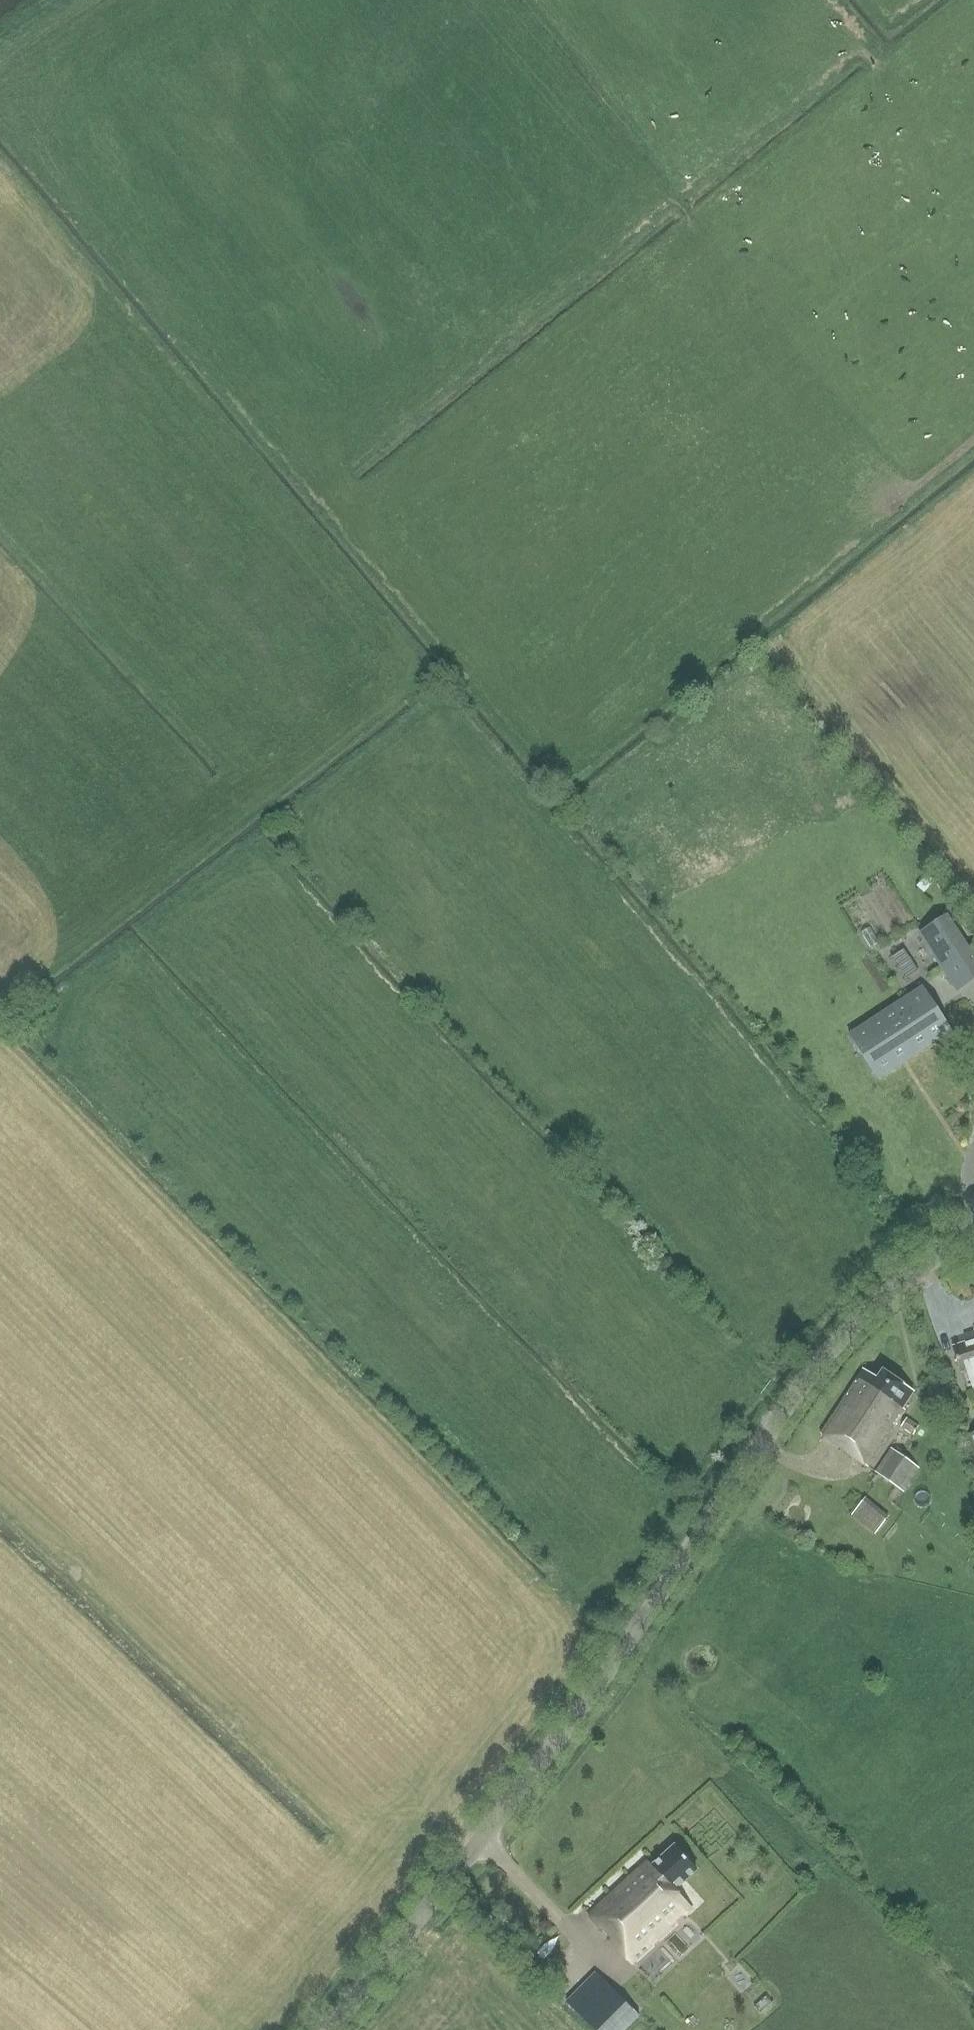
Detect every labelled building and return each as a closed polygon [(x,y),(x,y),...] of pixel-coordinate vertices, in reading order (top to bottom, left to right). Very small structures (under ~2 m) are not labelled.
[(921,933),(959,992),(973,982),(973,946),(970,948),(949,915),(921,933)] [(857,1032),(885,1075),(945,1036),(917,993),(857,1032)] [(973,1391),(973,1345),(956,1351),(964,1374),(965,1374),(971,1392),(973,1391)] [(866,1372),(824,1437),(873,1469),(909,1413),(906,1411),(917,1394),(886,1374),(881,1381),(866,1372)] [(907,1417),(901,1426),(914,1434),(920,1425),(907,1417)] [(891,1448),(876,1472),(904,1491),(920,1467),(891,1448)] [(868,1498),(857,1515),(883,1531),(893,1514),(868,1498)] [(686,1919),(694,1912),(678,1894),(701,1873),(679,1849),(657,1870),(652,1865),(635,1881),(633,1879),(591,1917),(635,1967),(686,1920),(686,1919)] [(583,2017),(596,2029),(627,2029),(642,2016),(613,1987),(583,2017)]
